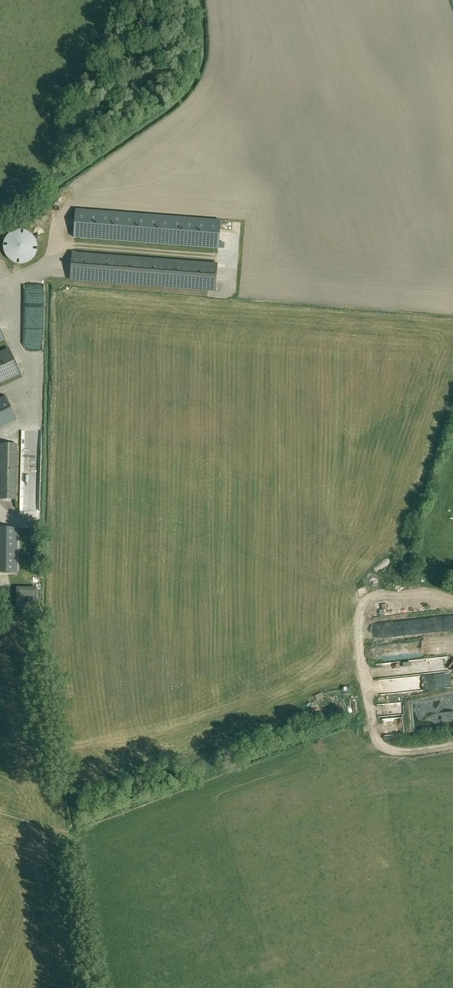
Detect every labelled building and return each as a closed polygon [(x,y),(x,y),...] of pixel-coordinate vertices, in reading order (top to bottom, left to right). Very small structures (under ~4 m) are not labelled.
[(221,220),(76,209),(73,238),(219,249),(221,220)] [(37,247),(37,244),(36,241),(34,238),(33,236),(31,234),(27,232),(23,231),(22,231),(18,231),(15,232),(11,234),(10,236),(8,238),(6,241),(5,244),(5,247),(5,250),(6,253),(8,256),(9,258),(11,260),(15,262),(20,263),(23,263),(26,262),(29,261),(32,259),(34,256),(36,254),(37,250),(37,247)] [(71,279),(215,290),(217,264),(73,253),(71,279)] [(34,298),(44,297),(44,286),(33,287),(34,298)] [(32,348),(43,348),(44,319),(32,318),(32,348)] [(0,352),(0,384),(22,374),(9,348),(0,352)] [(0,398),(0,427),(16,419),(5,396),(0,398)] [(0,444),(0,499),(16,499),(17,444),(0,444)] [(0,527),(0,573),(18,573),(18,528),(0,527)] [(37,607),(37,587),(17,587),(17,607),(37,607)] [(419,725),(452,721),(452,698),(416,703),(419,725)]
